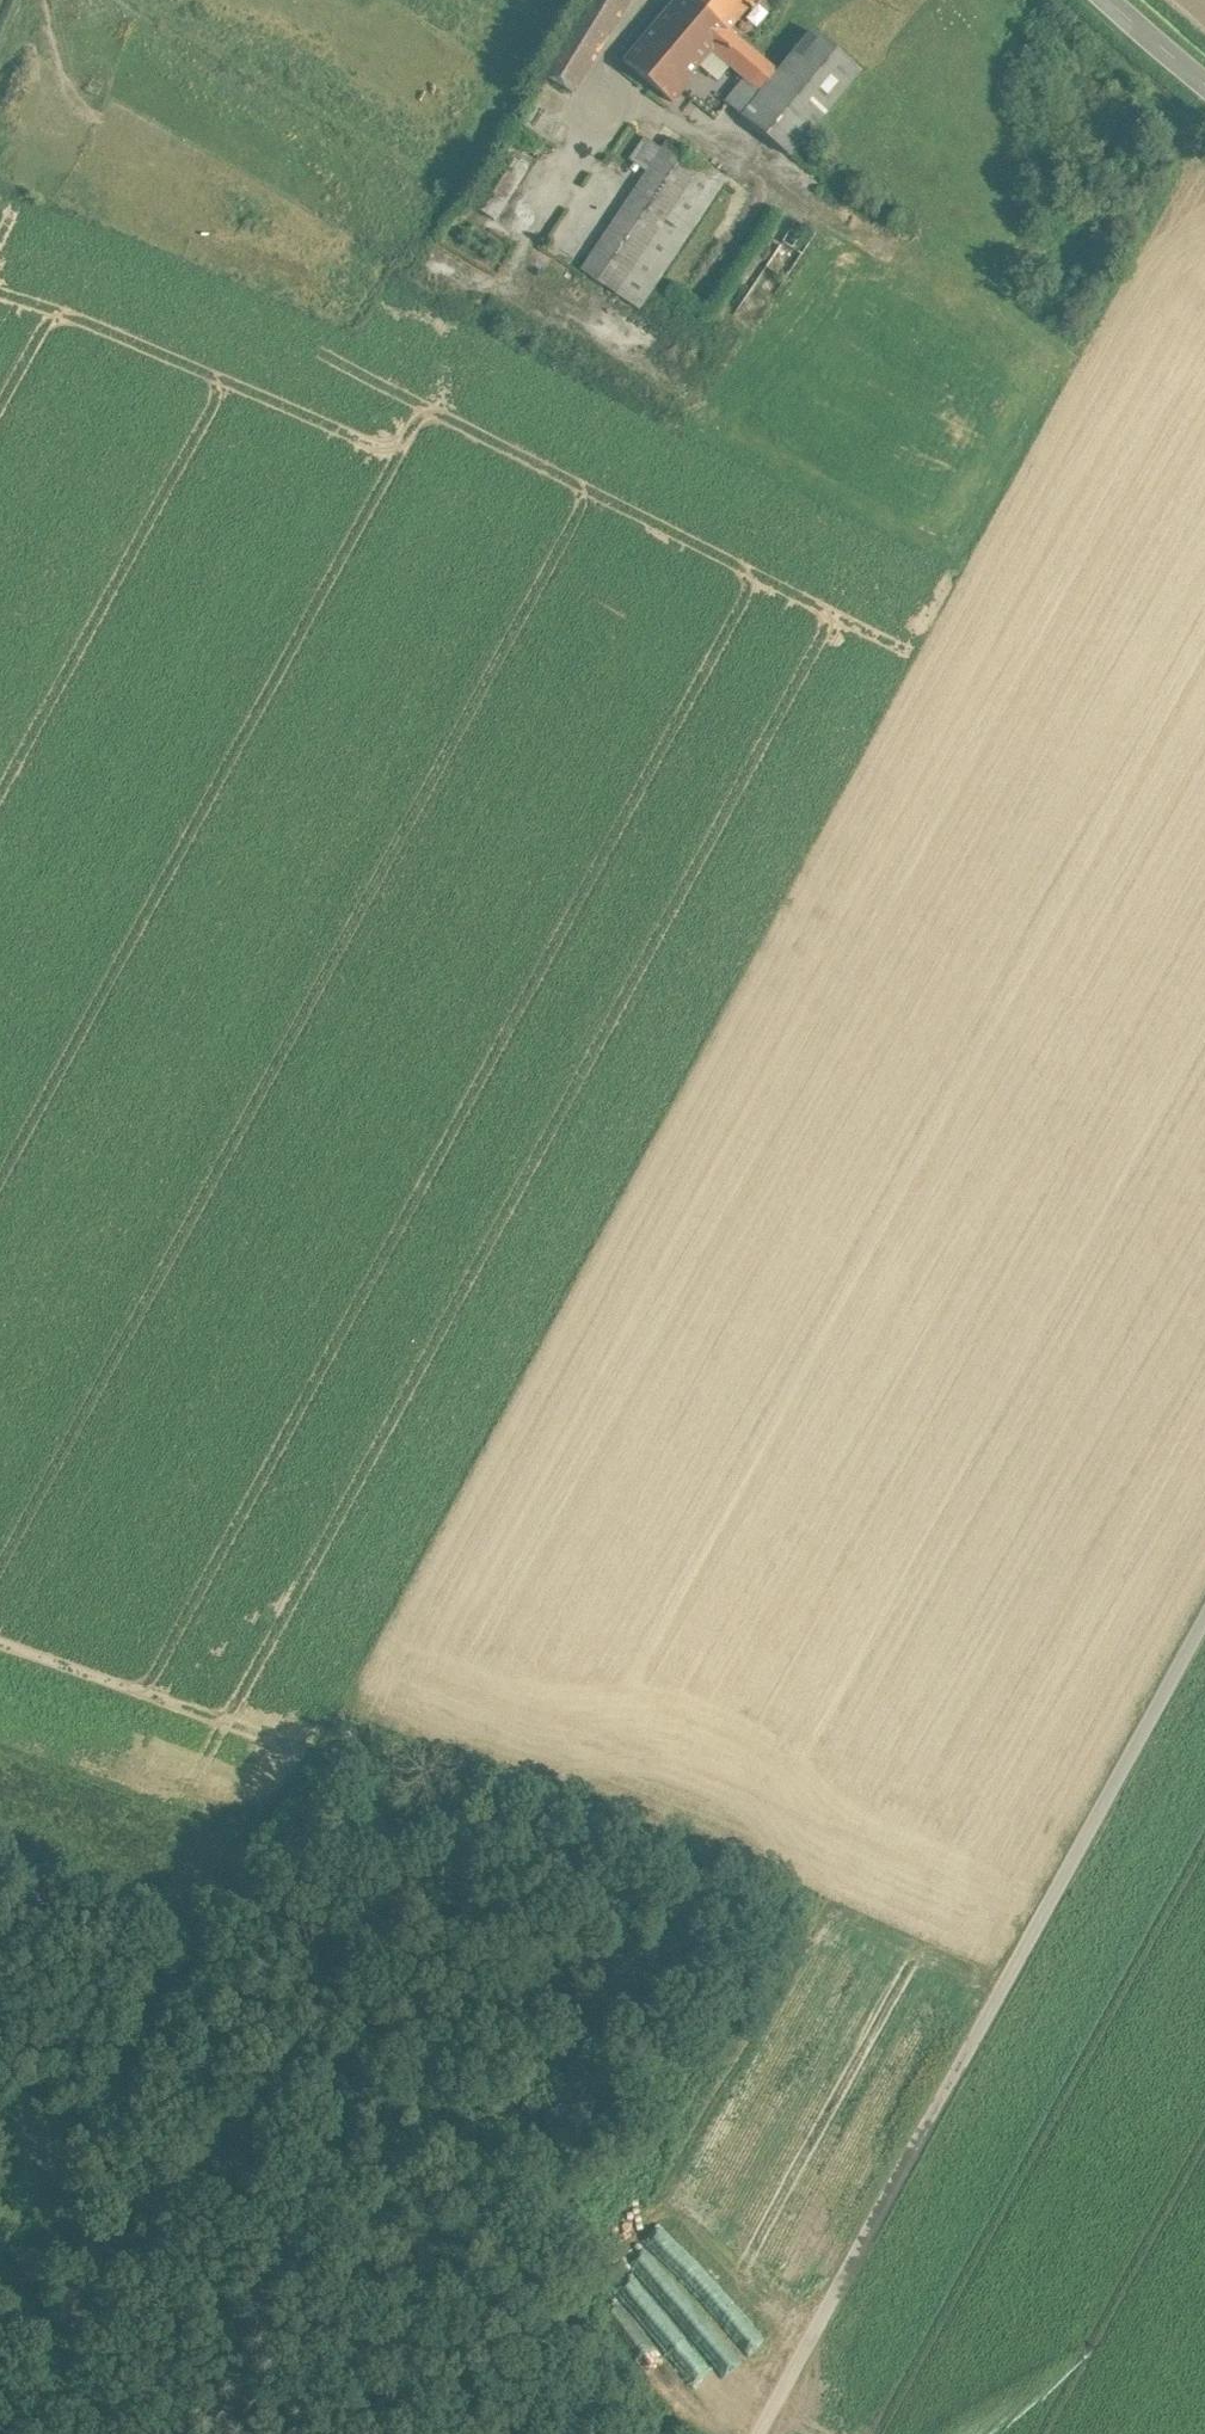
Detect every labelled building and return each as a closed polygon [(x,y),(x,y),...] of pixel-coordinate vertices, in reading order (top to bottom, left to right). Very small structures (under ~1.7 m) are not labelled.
[(574,21),(605,39),(629,0),(587,0),(574,21)] [(692,0),(676,0),(624,61),(673,102),(690,82),(687,80),(711,51),(744,79),(725,102),(770,140),(761,152),(772,161),(781,150),(788,155),(858,70),(814,33),(780,74),(728,31),(692,0)] [(728,31),(754,0),(692,0),(728,31)] [(605,39),(574,21),(552,57),(583,76),(605,39)] [(583,76),(552,57),(542,74),(572,93),(583,76)] [(572,93),(542,74),(529,97),(537,102),(557,115),(558,115),(572,93)] [(537,102),(505,154),(526,166),(557,115),(537,102)] [(634,129),(612,162),(626,171),(648,138),(634,129)] [(666,140),(657,134),(651,143),(660,149),(666,140)] [(670,139),(582,270),(637,307),(725,177),(670,139)] [(502,151),(469,204),(495,220),(527,168),(526,166),(505,154),(502,151)] [(621,177),(622,174),(621,171),(619,169),(617,167),(614,167),(611,167),(608,169),(606,172),(606,175),(606,178),(608,180),(611,182),(614,182),(617,182),(619,180),(621,177)] [(611,193),(612,190),(611,187),(610,184),(607,183),(604,182),(601,183),(598,184),(597,187),(596,190),(597,193),(599,196),(601,197),(604,198),(607,197),(610,195),(611,193)] [(772,256),(732,316),(752,329),(815,234),(796,220),(772,256)] [(767,240),(761,249),(772,256),(778,248),(767,240)] [(649,2292),(668,2282),(649,2247),(630,2258),(649,2292)] [(715,2413),(731,2399),(639,2293),(615,2315),(671,2379),(679,2372),(715,2413)]
